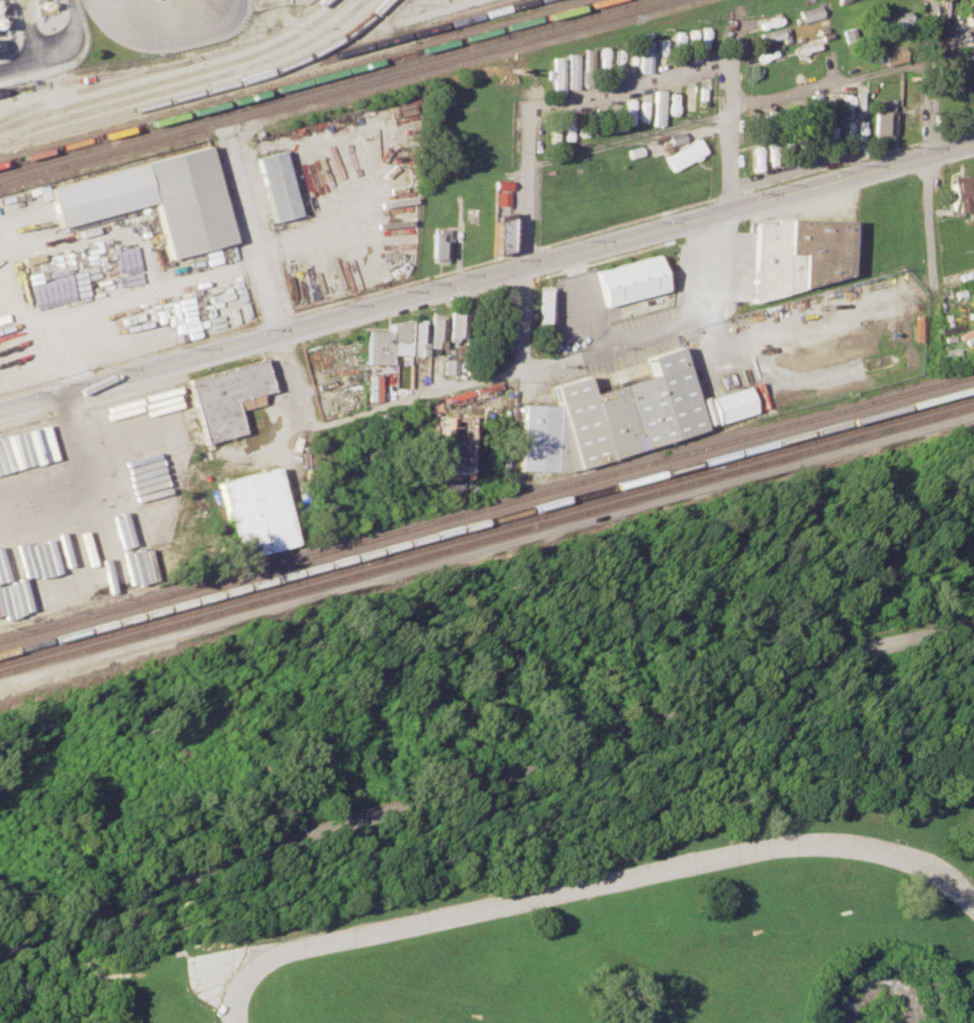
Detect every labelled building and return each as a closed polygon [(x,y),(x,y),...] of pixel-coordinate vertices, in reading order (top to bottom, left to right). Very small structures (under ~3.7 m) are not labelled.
[(798,9),(818,4),(821,16),(801,21),(798,9)] [(879,16),(910,9),(914,26),(887,32),(886,26),(882,27),(879,16)] [(759,32),(780,26),(783,36),(761,41),(759,32)] [(841,29),(853,26),(857,41),(846,44),(841,29)] [(879,49),(901,43),(906,58),(883,64),(882,60),(878,61),(877,55),(881,54),(879,49)] [(576,53),(567,53),(566,88),(576,88),(576,53)] [(561,57),(552,57),(552,94),(561,94),(561,57)] [(652,125),(661,125),(663,90),(653,90),(652,125)] [(855,111),(865,111),(864,91),(854,91),(855,111)] [(808,126),(818,126),(819,95),(808,94),(808,126)] [(849,94),(840,94),(840,117),(850,116),(849,94)] [(832,97),(824,97),(825,118),(832,118),(832,97)] [(874,106),(873,133),(876,133),(876,137),(888,137),(888,133),(891,133),(891,111),(888,111),(888,102),(884,102),(884,107),(874,106)] [(667,133),(681,129),(684,140),(670,144),(667,133)] [(663,156),(696,137),(703,150),(671,169),(663,156)] [(627,148),(641,144),(643,153),(629,157),(627,148)] [(48,187),(206,145),(231,242),(166,259),(150,200),(58,224),(48,187)] [(253,156),(279,149),(297,214),(271,221),(253,156)] [(950,173),(967,174),(966,210),(949,209),(950,173)] [(493,179),(510,180),(509,190),(493,189),(493,179)] [(493,215),(510,210),(508,250),(491,254),(493,215)] [(753,224),(772,225),(773,218),(851,222),(848,274),(749,302),(753,224)] [(432,227),(447,228),(446,261),(431,261),(432,227)] [(595,270),(658,253),(667,288),(604,305),(595,270)] [(537,324),(549,324),(550,286),(538,286),(537,324)] [(448,311),(465,312),(464,336),(458,336),(458,341),(447,341),(448,311)] [(430,315),(444,316),(443,348),(429,347),(430,315)] [(367,330),(390,330),(390,322),(409,318),(409,342),(389,342),(389,363),(366,362),(367,330)] [(414,321),(424,321),(423,334),(427,334),(426,355),(413,355),(414,321)] [(522,403),(556,404),(550,385),(586,374),(591,390),(649,373),(644,356),(681,345),(706,428),(565,470),(519,468),(522,403)] [(187,378),(262,358),(271,390),(259,393),(262,403),(237,410),(243,431),(205,442),(187,378)] [(444,358),(457,359),(457,373),(444,372),(444,358)] [(708,395),(748,384),(756,411),(716,422),(708,395)] [(442,415),(467,416),(465,473),(440,472),(442,415)] [(216,481),(273,466),(294,544),(237,559),(216,481)]
